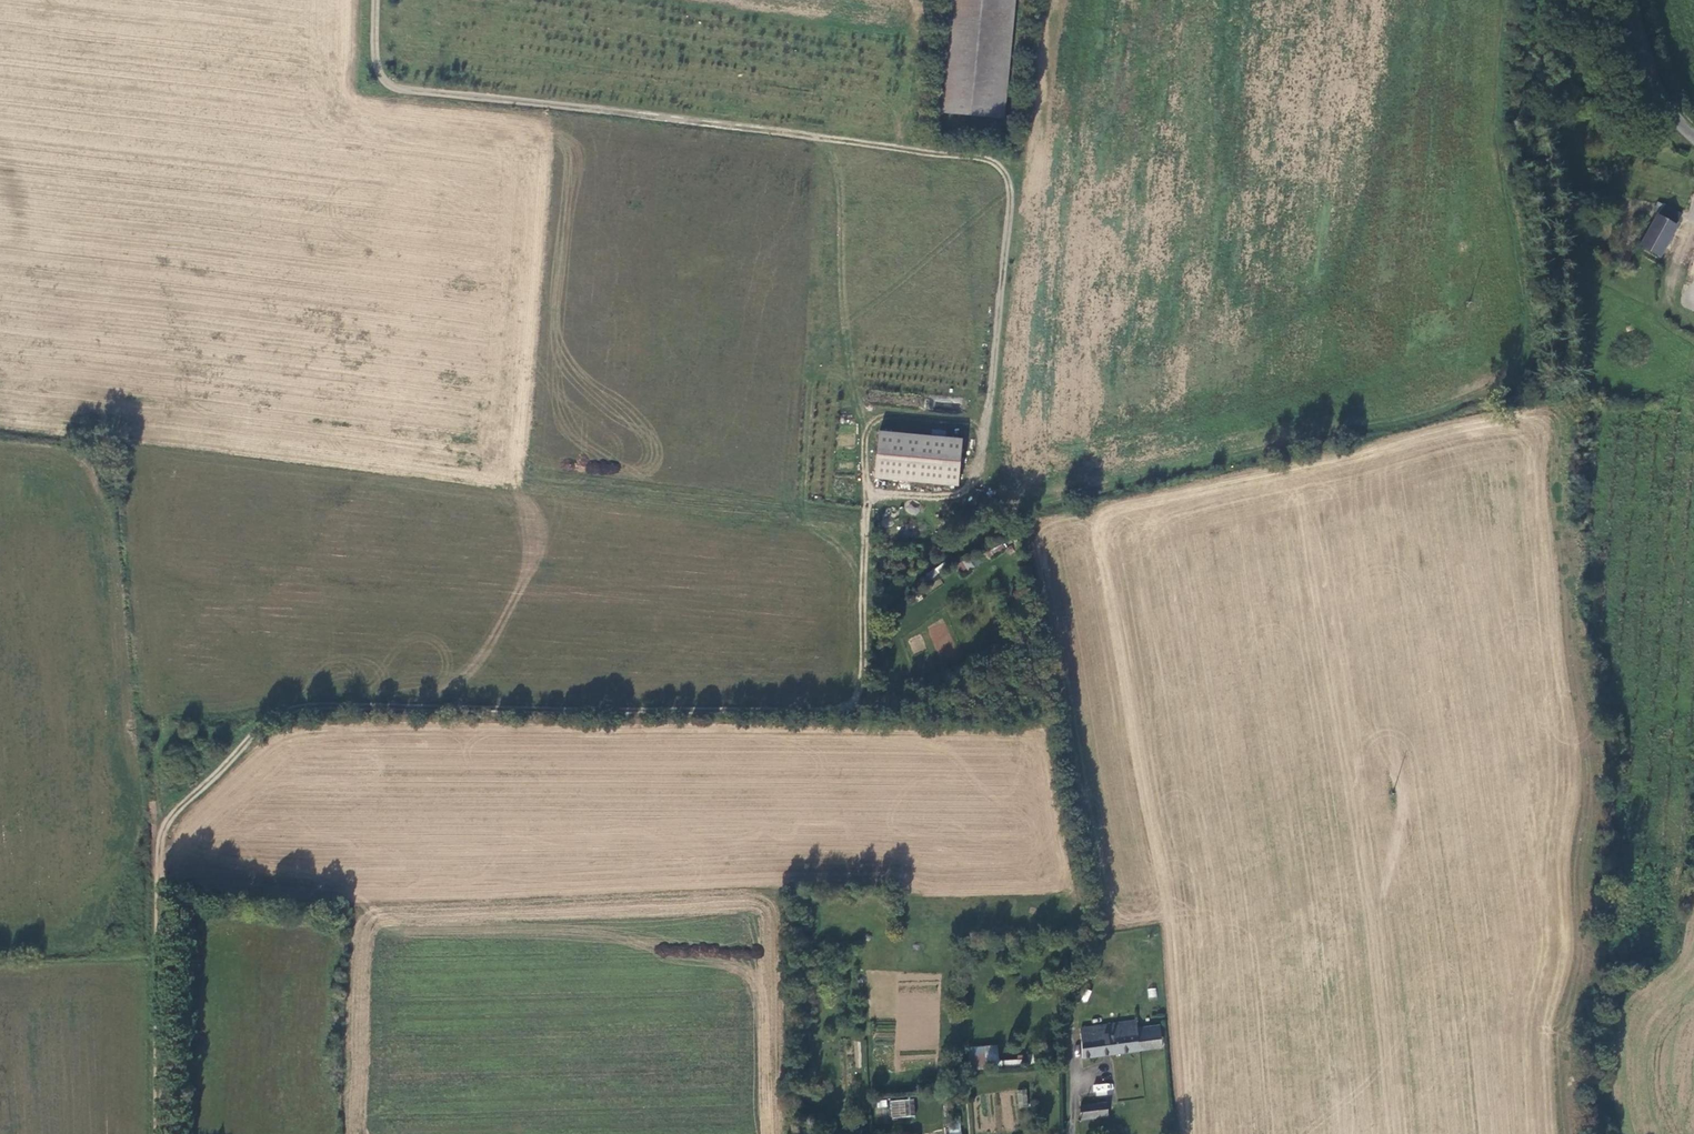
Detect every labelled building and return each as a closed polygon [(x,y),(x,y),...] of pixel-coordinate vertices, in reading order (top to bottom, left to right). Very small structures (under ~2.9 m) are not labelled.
[(938,112),(1005,119),(1015,0),(948,0),(938,112)] [(1661,258),(1683,216),(1673,210),(1664,205),(1643,245),(1660,257),(1661,258)] [(1656,264),(1660,257),(1643,245),(1639,252),(1656,264)] [(958,486),(962,440),(879,433),(875,478),(958,486)] [(916,515),(919,508),(908,505),(906,512),(916,515)] [(966,557),(960,564),(967,571),(974,564),(966,557)] [(1148,998),(1157,997),(1155,987),(1147,989),(1148,998)] [(1136,1023),(1134,1024),(1080,1030),(1082,1059),(1140,1052),(1137,1030),(1136,1023)] [(1160,1028),(1137,1030),(1140,1052),(1162,1050),(1160,1028)] [(985,1071),(984,1049),(968,1051),(970,1072),(985,1071)] [(1112,1083),(1093,1084),(1094,1095),(1113,1094),(1112,1083)] [(1026,1089),(1016,1090),(1018,1107),(1028,1106),(1026,1089)] [(890,1118),(914,1118),(914,1100),(890,1100),(890,1118)] [(1106,1103),(1080,1106),(1079,1122),(1108,1118),(1106,1103)] [(959,1122),(948,1123),(949,1133),(961,1133),(959,1122)]
